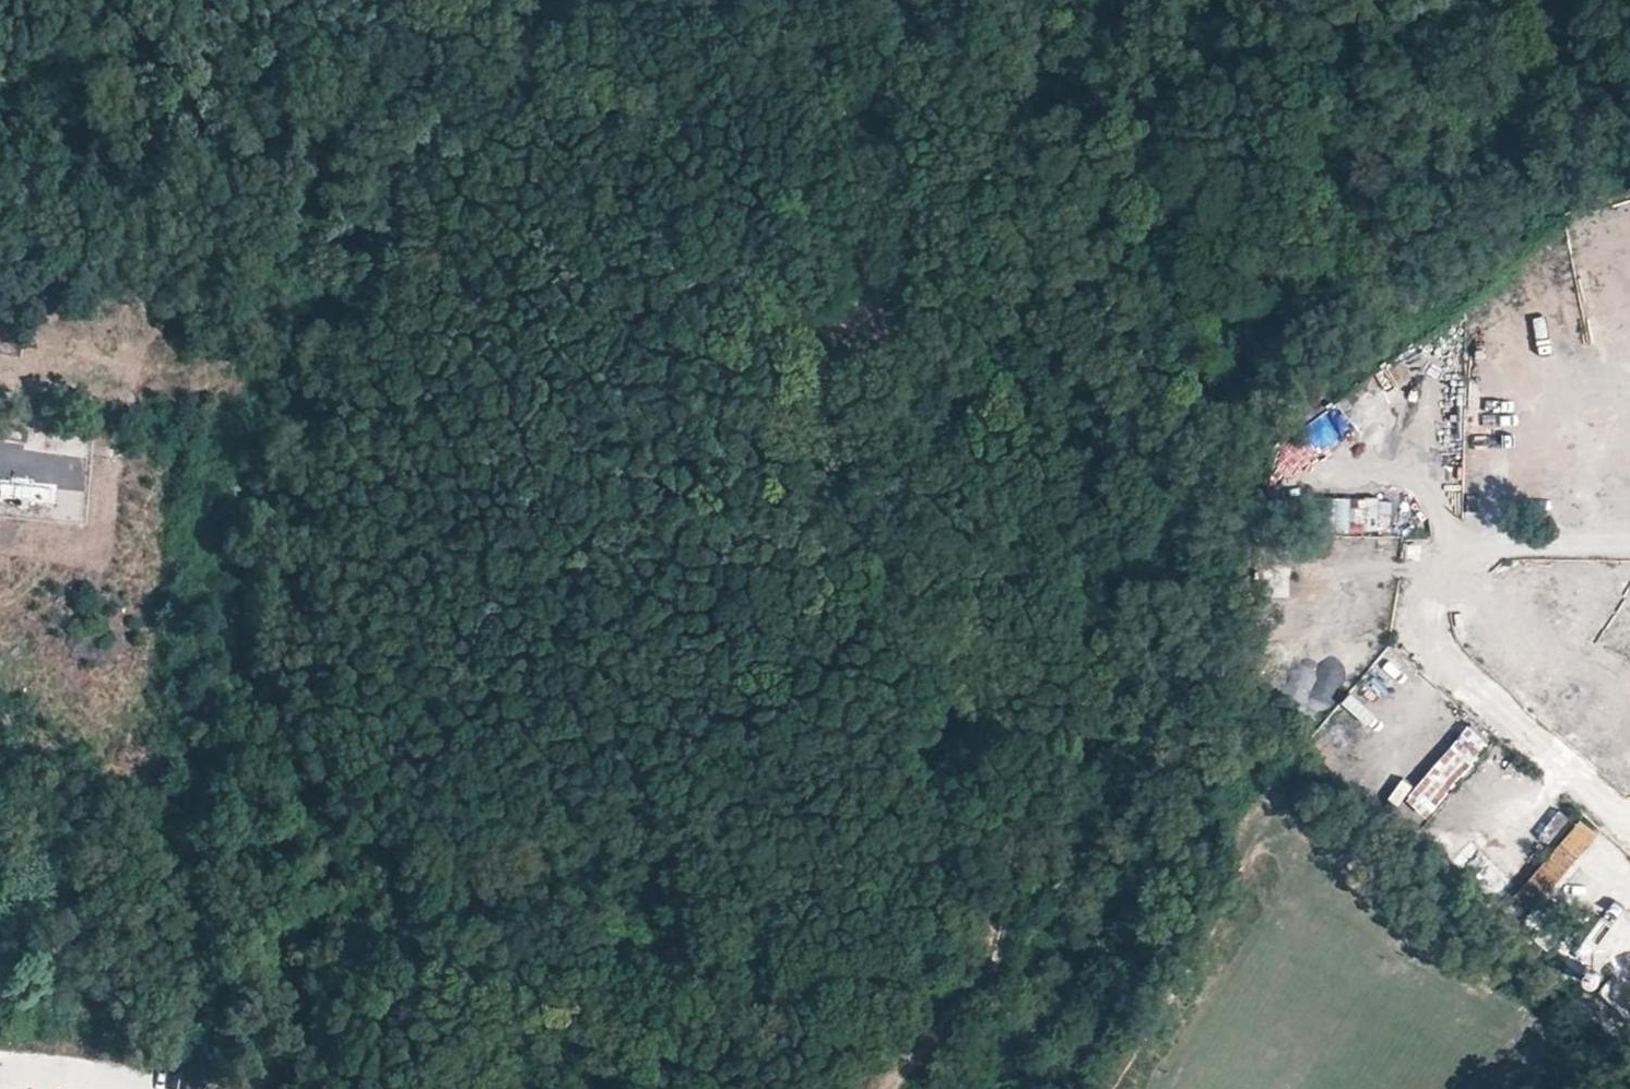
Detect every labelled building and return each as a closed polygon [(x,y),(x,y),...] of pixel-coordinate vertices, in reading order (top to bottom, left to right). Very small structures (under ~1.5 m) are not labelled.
[(1599,368),(1602,380),(1629,371),(1629,358),(1599,368)] [(1,426),(0,431),(0,438),(20,441),(21,428),(1,426)] [(1471,727),(1405,802),(1428,821),(1481,760),(1468,749),(1480,735),(1471,727)] [(1575,818),(1516,905),(1540,922),(1600,834),(1575,818)]
